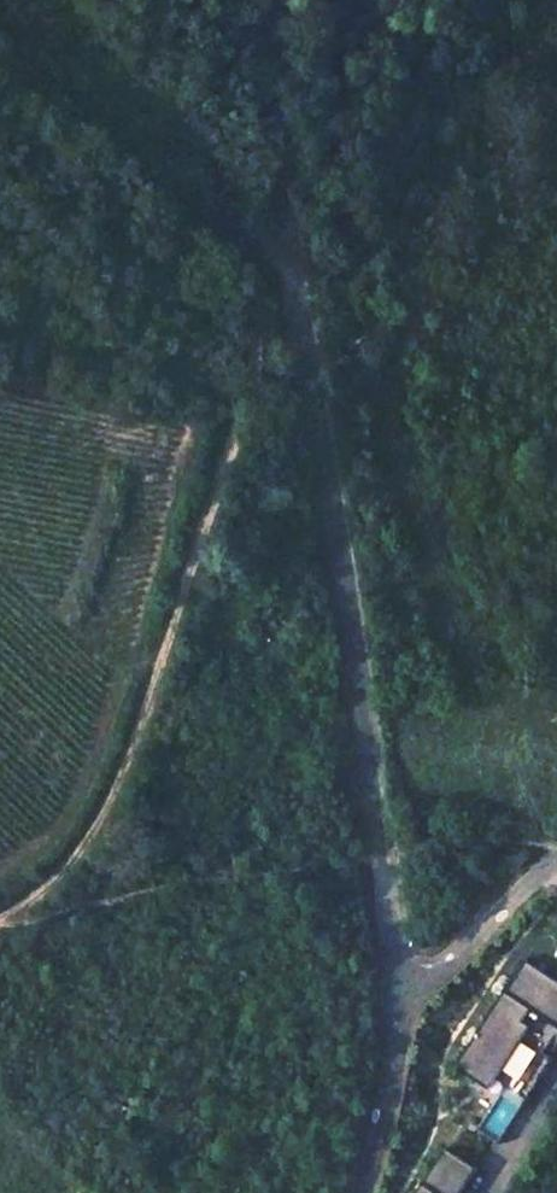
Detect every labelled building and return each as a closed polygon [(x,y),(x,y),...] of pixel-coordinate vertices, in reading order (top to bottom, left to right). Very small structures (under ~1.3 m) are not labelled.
[(231,13),(232,23),(240,21),(238,12),(231,13)] [(534,1007),(556,1021),(556,978),(527,960),(509,990),(534,1007)] [(458,1062),(493,1086),(536,1024),(527,1018),(534,1007),(509,990),(458,1062)] [(440,1192),(460,1192),(475,1168),(449,1152),(428,1186),(440,1192)]
